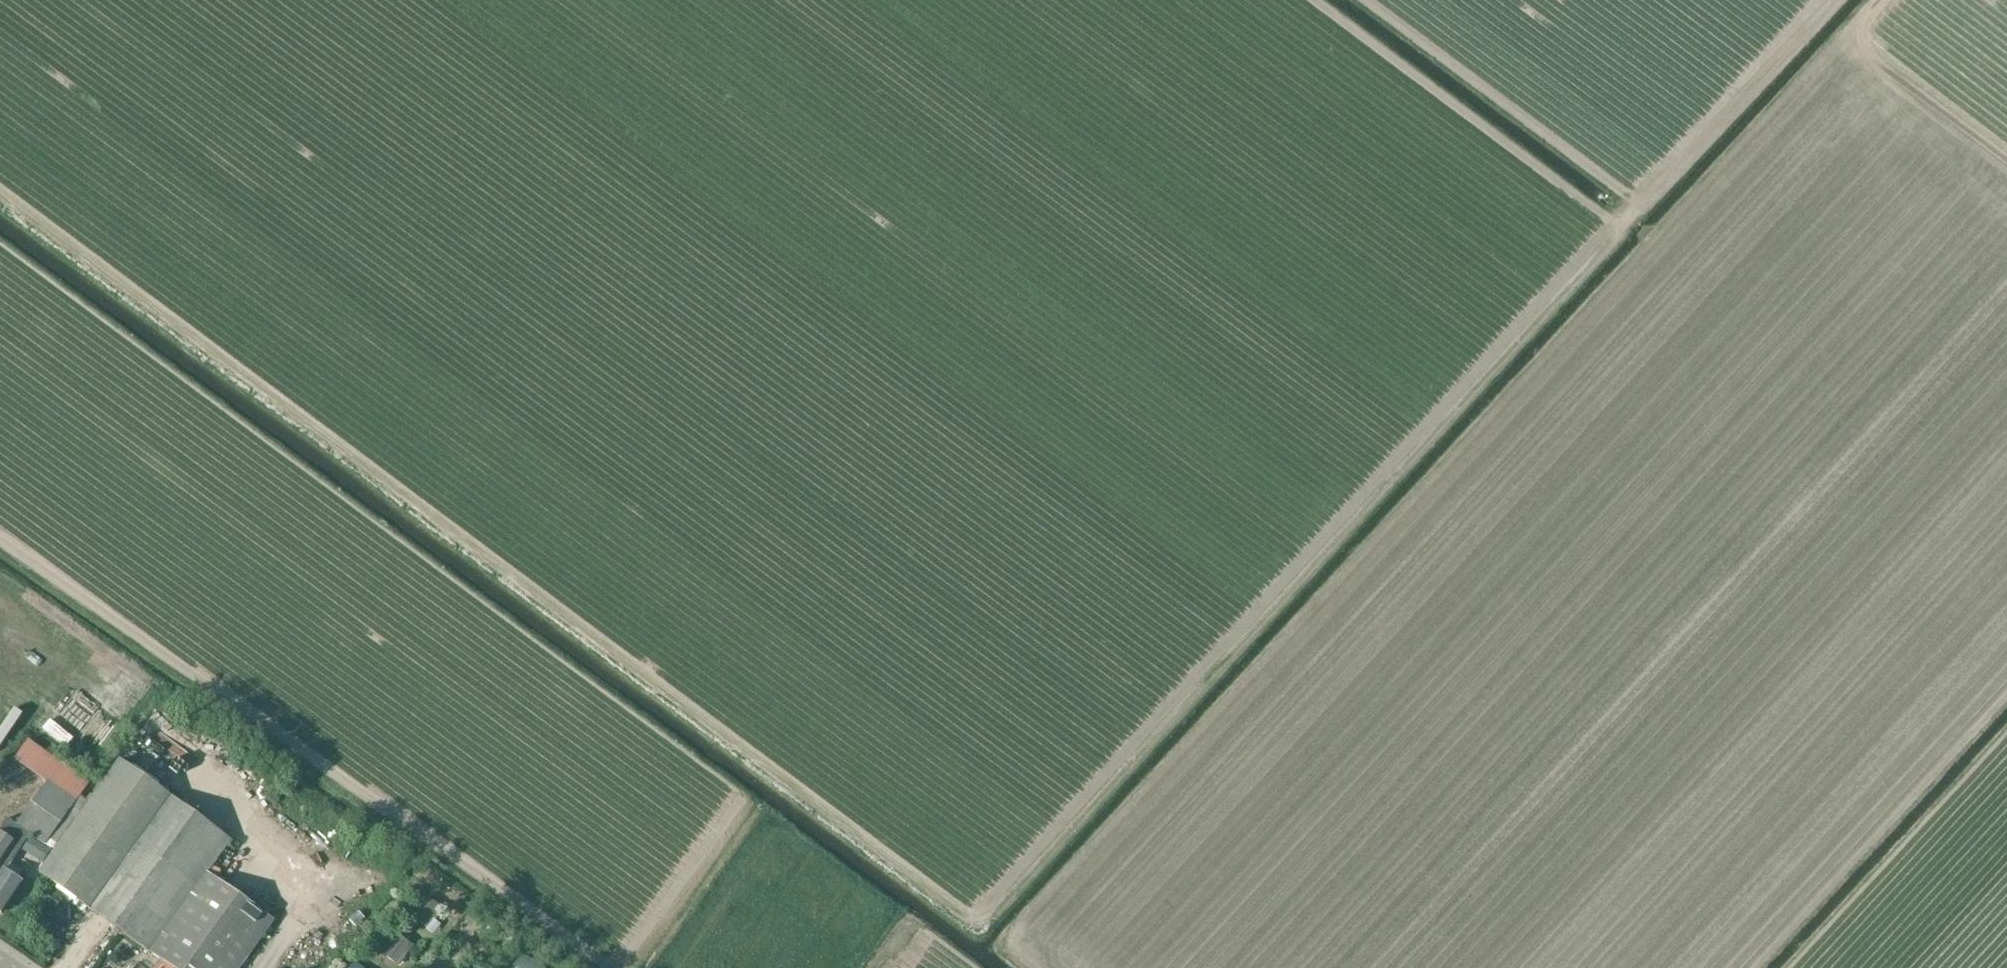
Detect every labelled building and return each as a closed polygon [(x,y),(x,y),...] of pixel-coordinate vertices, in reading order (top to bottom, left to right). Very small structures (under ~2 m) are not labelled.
[(0,831),(0,912),(2,913),(23,881),(19,879),(24,872),(12,864),(31,835),(46,846),(47,845),(54,850),(90,800),(82,795),(90,784),(63,763),(66,758),(58,752),(53,757),(29,739),(15,760),(47,783),(17,823),(9,818),(0,831)] [(160,960),(171,967),(240,967),(274,920),(209,872),(233,840),(120,758),(90,800),(54,850),(39,873),(160,960)] [(42,846),(35,857),(42,862),(49,851),(42,846)] [(426,896),(410,916),(428,929),(442,908),(426,896)] [(358,913),(350,922),(356,928),(364,919),(358,913)] [(467,921),(456,936),(470,947),(480,931),(467,921)] [(414,946),(398,933),(382,954),(398,967),(414,946)] [(517,967),(518,967),(541,967),(524,956),(517,967)] [(154,967),(171,967),(160,960),(154,967)]
